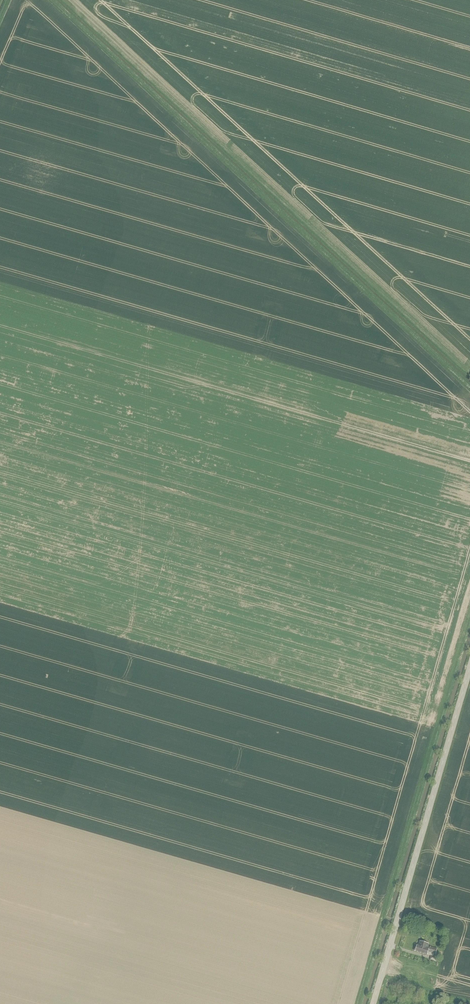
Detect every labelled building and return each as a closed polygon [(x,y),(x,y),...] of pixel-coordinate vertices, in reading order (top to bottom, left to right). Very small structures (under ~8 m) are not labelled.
[(417,944),(415,950),(429,954),(430,951),(431,946),(432,944),(422,940),(420,945),(417,944)]
